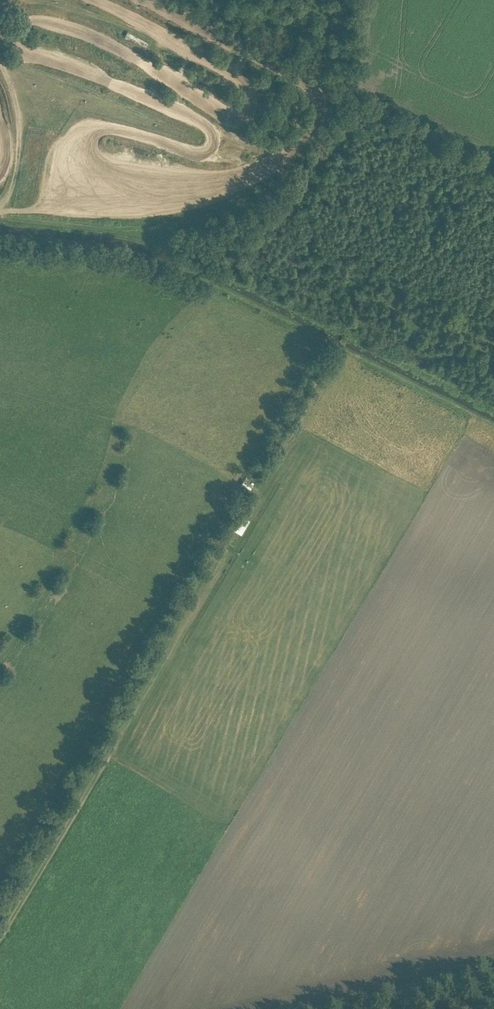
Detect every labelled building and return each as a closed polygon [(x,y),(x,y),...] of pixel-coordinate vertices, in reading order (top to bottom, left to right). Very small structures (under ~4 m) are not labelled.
[(128,32),(126,38),(147,48),(150,41),(128,32)] [(241,534),(250,519),(243,515),(234,529),(241,534)]
